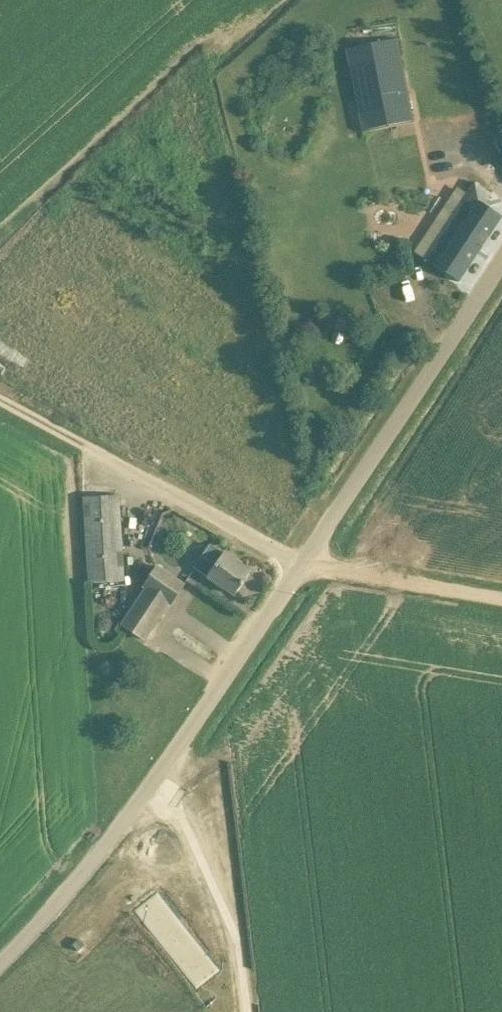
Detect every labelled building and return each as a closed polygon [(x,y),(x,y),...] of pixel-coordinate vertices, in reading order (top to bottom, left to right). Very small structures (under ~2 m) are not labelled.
[(397,39),(345,49),(362,132),(414,122),(397,39)] [(467,193),(424,258),(459,282),(501,217),(501,216),(484,204),(491,194),(474,183),(467,193)] [(89,584),(124,582),(119,495),(84,497),(89,584)] [(195,568),(208,577),(236,595),(251,572),(237,562),(239,561),(225,552),(223,554),(210,545),(195,568)] [(120,625),(145,641),(168,605),(171,606),(186,584),(157,565),(143,587),(144,588),(120,625)]
